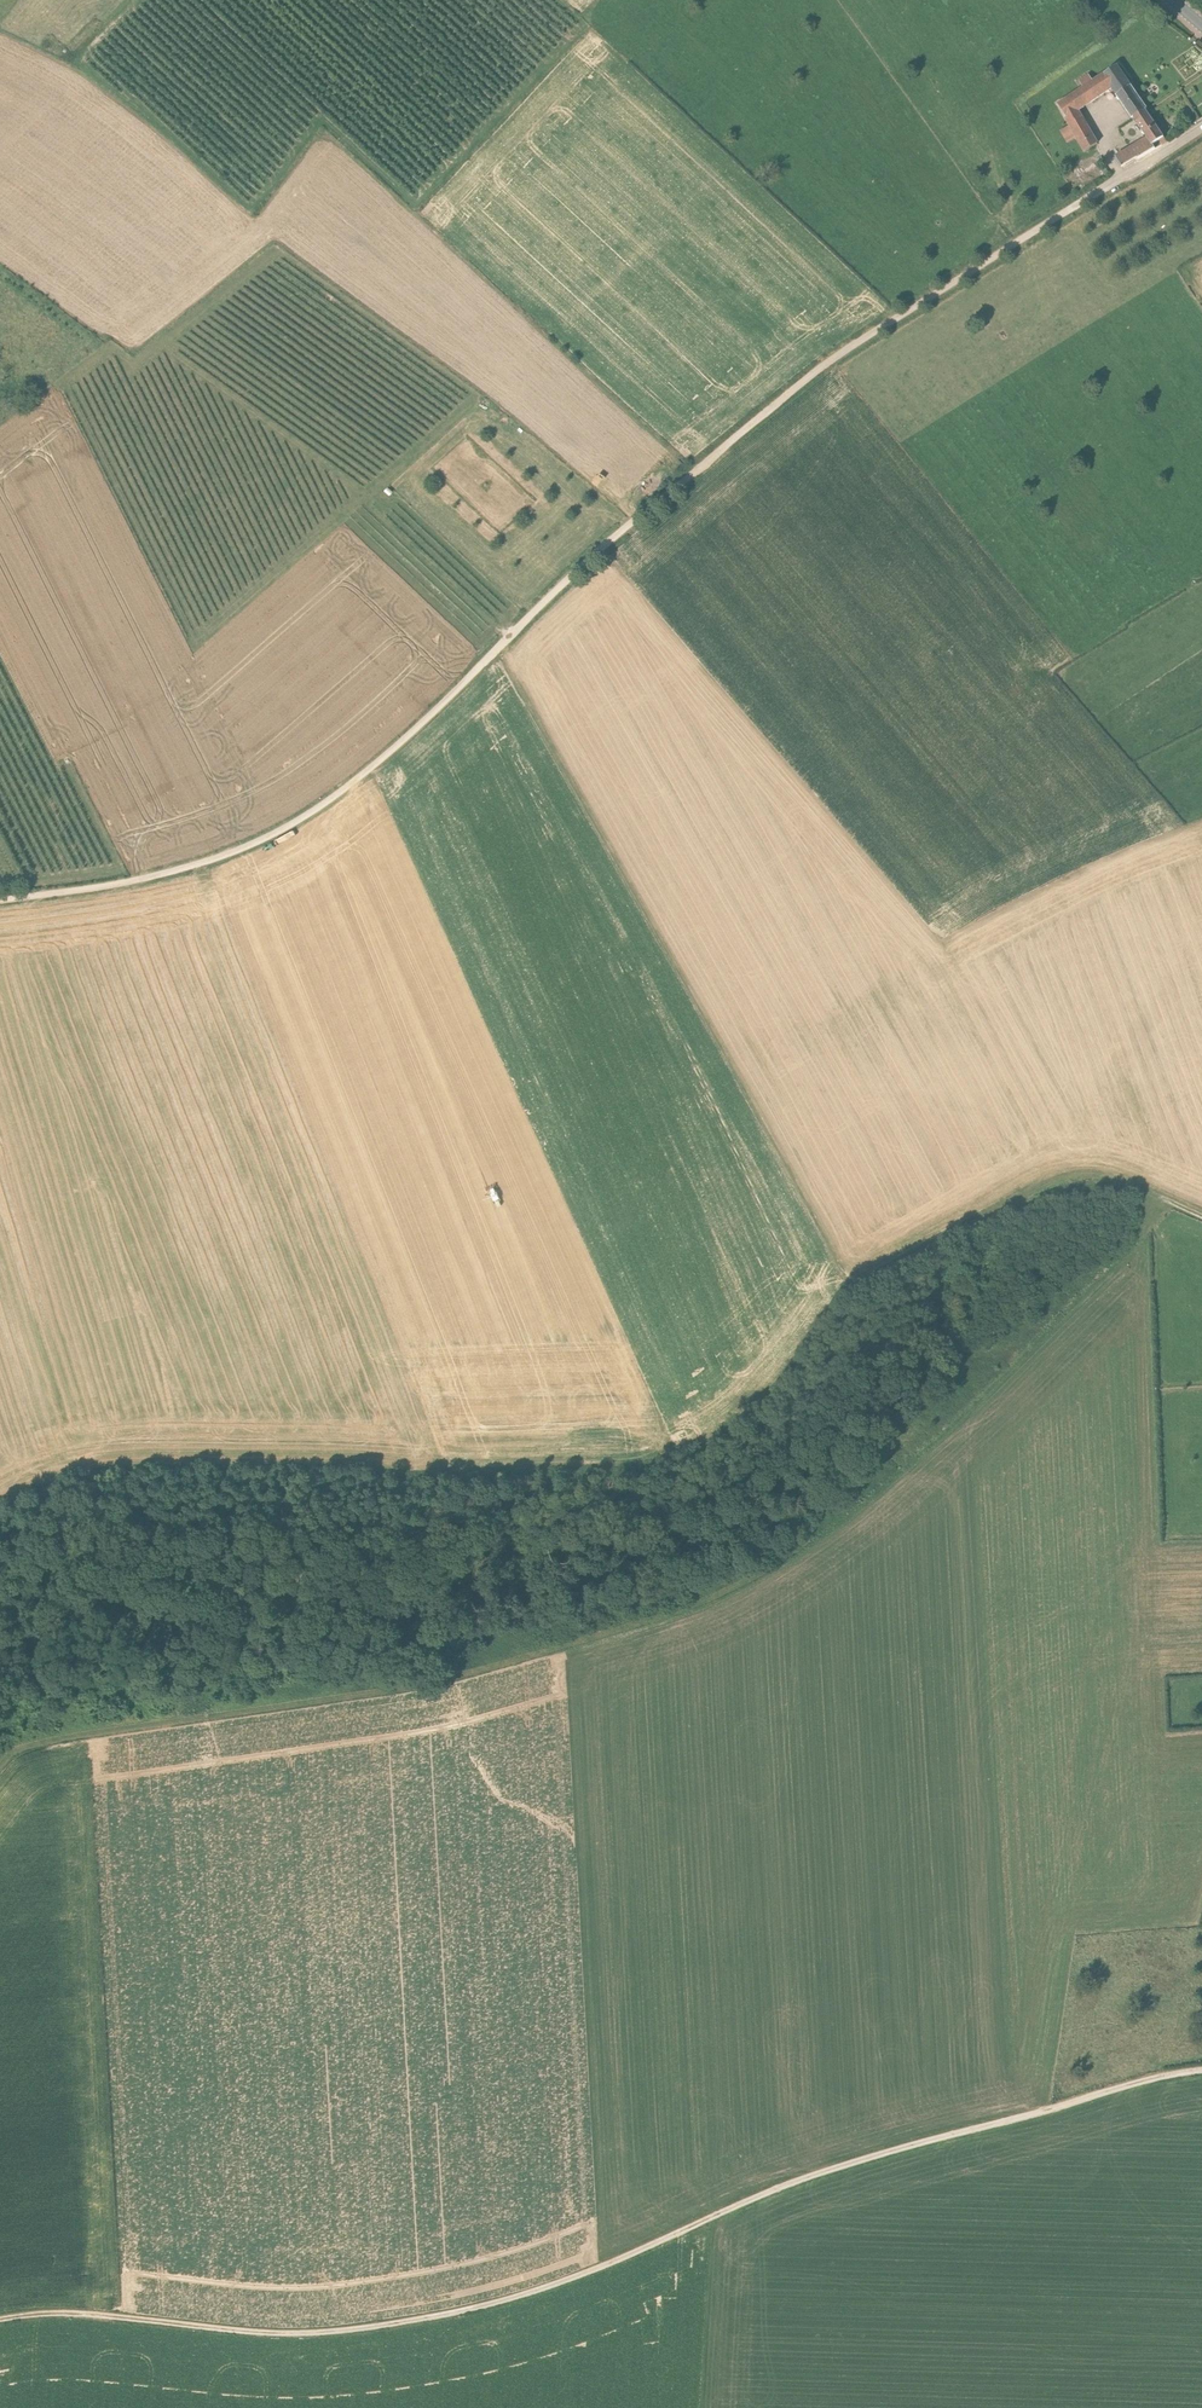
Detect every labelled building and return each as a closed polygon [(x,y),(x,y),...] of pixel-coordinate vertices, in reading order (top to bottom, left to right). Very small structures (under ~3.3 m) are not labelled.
[(1067,118),(1071,125),(1084,119),(1079,110),(1112,88),(1124,105),(1138,95),(1117,65),(1111,68),(1105,72),(1104,72),(1058,103),(1067,116),(1066,117),(1067,118)] [(1156,125),(1145,109),(1147,108),(1138,95),(1124,105),(1132,118),(1134,117),(1145,133),(1156,125)] [(1085,151),(1098,143),(1093,135),(1084,119),(1071,125),(1085,151)] [(1138,158),(1155,148),(1153,144),(1164,136),(1156,125),(1145,133),(1147,137),(1115,156),(1122,167),(1138,158)] [(662,469),(666,475),(682,464),(678,458),(662,469)]
